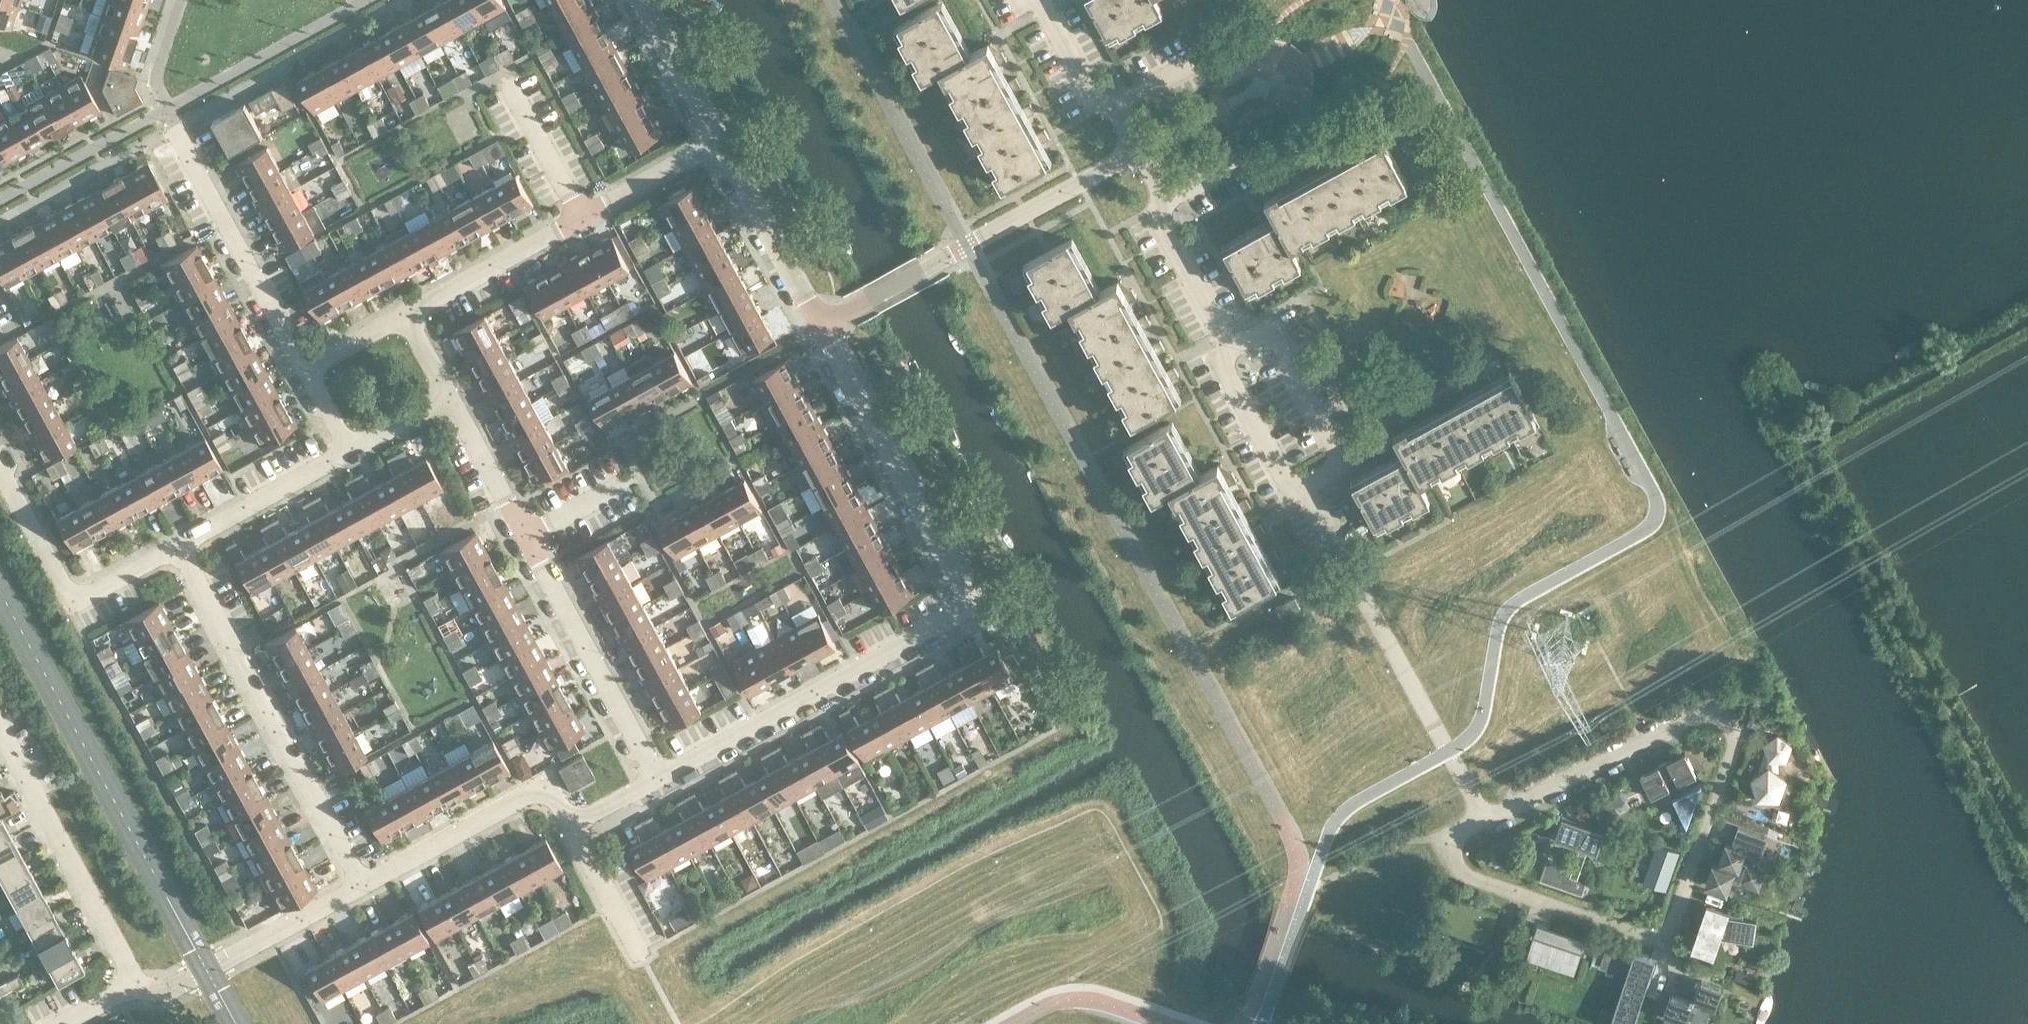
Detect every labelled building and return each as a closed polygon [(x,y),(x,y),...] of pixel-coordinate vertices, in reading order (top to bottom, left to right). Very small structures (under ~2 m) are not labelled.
[(2,0),(0,0),(0,25),(9,29),(17,5),(2,0)] [(122,0),(106,0),(101,14),(139,28),(146,8),(122,0)] [(146,8),(149,0),(122,0),(146,8)] [(445,0),(424,11),(442,43),(463,31),(445,0)] [(473,0),(445,0),(463,31),(484,20),(473,0)] [(502,0),(473,0),(484,20),(490,30),(511,18),(506,8),(502,0)] [(589,0),(555,0),(550,3),(561,24),(593,6),(589,0)] [(938,3),(899,24),(928,78),(940,71),(946,83),(951,80),(1008,184),(1052,160),(1042,142),(1049,137),(1044,128),(1037,132),(1027,115),(1035,111),(1030,102),(1022,106),(1013,89),(1021,85),(1016,76),(1008,81),(999,64),(1007,60),(1002,51),(994,55),(988,43),(971,52),(943,0),(942,0),(938,3)] [(1107,34),(1161,5),(1158,0),(1088,0),(1107,34)] [(528,6),(515,12),(519,19),(531,13),(528,6)] [(604,27),(593,6),(561,24),(573,45),(604,27)] [(442,43),(424,11),(403,23),(420,54),(442,43)] [(52,17),(40,13),(35,28),(47,32),(52,17)] [(72,18),(59,13),(57,21),(70,26),(72,18)] [(535,20),(531,13),(519,19),(523,26),(535,20)] [(139,28),(101,14),(94,34),(133,47),(139,28)] [(70,26),(57,21),(54,29),(67,33),(70,26)] [(420,54),(403,23),(382,34),(400,66),(420,54)] [(616,48),(604,27),(573,45),(584,66),(616,48)] [(133,47),(94,34),(87,54),(126,67),(133,47)] [(400,66),(382,34),(361,46),(379,77),(400,66)] [(56,59),(50,46),(42,50),(49,63),(56,59)] [(379,77),(361,46),(340,57),(357,89),(379,77)] [(508,47),(501,50),(507,63),(515,59),(508,47)] [(550,48),(538,54),(542,61),(554,55),(550,48)] [(627,69),(616,48),(584,66),(596,87),(627,69)] [(49,63),(42,50),(35,54),(42,66),(49,63)] [(507,63),(501,50),(493,54),(500,67),(507,63)] [(558,62),(554,55),(542,61),(546,68),(558,62)] [(357,89),(340,57),(319,69),(336,100),(357,89)] [(20,78),(13,66),(6,70),(13,82),(20,78)] [(108,68),(101,89),(116,115),(142,101),(134,85),(130,84),(132,77),(136,79),(136,78),(108,68)] [(336,100),(319,69),(297,81),(314,112),(336,100)] [(639,90),(627,69),(596,87),(607,108),(639,90)] [(6,70),(0,73),(0,75),(6,86),(13,82),(6,70)] [(466,70),(459,74),(465,86),(472,82),(466,70)] [(465,86),(459,74),(451,77),(458,90),(465,86)] [(100,111),(80,75),(61,85),(81,121),(100,111)] [(296,104),(284,82),(271,89),(278,101),(283,110),(296,104)] [(81,121),(61,85),(43,95),(63,131),(81,121)] [(278,101),(271,89),(249,101),(256,114),(278,101)] [(574,90),(562,97),(566,104),(578,97),(574,90)] [(651,112),(639,90),(607,108),(619,129),(651,112)] [(423,93),(416,97),(423,109),(430,105),(423,93)] [(63,131),(43,95),(25,105),(45,140),(63,131)] [(423,109),(416,97),(409,101),(416,113),(423,109)] [(581,104),(578,97),(566,104),(569,111),(581,104)] [(263,135),(245,102),(244,103),(246,107),(239,111),(234,109),(213,120),(230,152),(263,135)] [(45,140),(25,105),(7,115),(27,150),(45,140)] [(663,134),(651,112),(619,129),(631,151),(663,134)] [(7,115),(0,119),(0,144),(9,160),(27,150),(7,115)] [(381,116),(374,120),(381,132),(388,128),(381,116)] [(381,132),(374,120),(367,124),(374,136),(381,132)] [(597,132),(584,138),(588,146),(600,139),(597,132)] [(1381,135),(1363,145),(1358,138),(1350,143),(1354,150),(1337,160),(1332,152),(1324,157),(1328,164),(1311,174),(1307,166),(1298,171),(1302,179),(1285,188),(1281,181),(1272,185),(1276,193),(1265,199),(1273,216),(1221,244),(1246,288),(1299,260),(1293,248),(1305,241),(1302,236),(1406,179),(1381,135)] [(325,144),(321,137),(308,143),(312,150),(325,144)] [(604,146),(600,139),(588,146),(592,153),(604,146)] [(338,140),(331,143),(338,156),(345,152),(338,140)] [(0,144),(0,165),(9,160),(0,144)] [(329,151),(325,144),(312,150),(316,158),(329,151)] [(236,163),(248,186),(279,168),(267,146),(236,163)] [(490,160),(483,147),(476,151),(483,163),(490,160)] [(483,163),(476,151),(469,155),(476,167),(483,163)] [(167,199),(147,163),(128,173),(148,209),(167,199)] [(291,189),(279,168),(248,186),(260,207),(291,189)] [(448,183),(441,170),(434,174),(441,186),(448,183)] [(148,209),(128,173),(111,183),(130,219),(148,209)] [(534,204),(516,173),(494,185),(512,217),(534,204)] [(441,186),(434,174),(427,178),(434,190),(441,186)] [(348,186),(344,179),(332,186),(335,193),(348,186)] [(130,219),(111,183),(93,193),(112,229),(130,219)] [(512,217),(494,185),(473,197),(491,228),(512,217)] [(351,193),(348,186),(335,193),(339,200),(351,193)] [(660,204),(672,226),(704,209),(692,187),(660,204)] [(303,211),(291,189),(260,207),(271,228),(303,211)] [(112,229),(93,193),(75,202),(94,239),(112,229)] [(406,206),(399,193),(392,197),(399,209),(406,206)] [(399,209),(392,197),(385,201),(391,213),(399,209)] [(491,228),(473,197),(452,208),(470,240),(491,228)] [(94,239),(75,202),(57,212),(76,248),(94,239)] [(470,240),(452,208),(431,220),(448,251),(470,240)] [(715,230),(704,209),(672,226),(684,247),(715,230)] [(315,233),(303,211),(271,228),(283,250),(315,233)] [(76,248),(57,212),(39,222),(59,258),(76,248)] [(363,229),(357,216),(349,220),(356,233),(363,229)] [(356,233),(349,220),(342,224),(349,236),(356,233)] [(448,251),(431,220),(410,231),(427,263),(448,251)] [(59,258),(39,222),(21,232),(41,268),(59,258)] [(169,230),(162,234),(169,246),(176,242),(169,230)] [(727,251),(715,230),(684,247),(695,268),(727,251)] [(427,263),(410,231),(389,243),(406,274),(427,263)] [(41,268),(21,232),(3,242),(23,278),(41,268)] [(169,246),(162,234),(155,238),(162,250),(169,246)] [(641,234),(628,240),(632,248),(644,241),(641,234)] [(612,237),(590,249),(608,281),(629,269),(612,237)] [(1072,238),(1067,240),(1028,262),(1058,314),(1069,308),(1076,320),(1081,317),(1138,421),(1182,397),(1172,379),(1179,374),(1174,365),(1167,369),(1157,352),(1165,348),(1160,339),(1152,344),(1143,327),(1151,322),(1146,313),(1138,318),(1129,301),(1136,297),(1131,288),(1124,292),(1117,280),(1101,289),(1072,238)] [(321,252),(315,239),(308,243),(314,256),(321,252)] [(648,248),(644,241),(632,248),(636,255),(648,248)] [(3,242),(0,243),(0,281),(4,288),(23,278),(3,242)] [(314,256),(308,243),(301,247),(307,259),(314,256)] [(406,274),(389,243),(368,254),(385,286),(406,274)] [(206,264),(196,245),(160,265),(171,283),(206,264)] [(608,281),(590,249),(569,260),(587,292),(608,281)] [(133,250),(126,254),(133,266),(139,262),(133,250)] [(738,272),(727,251),(695,268),(707,289),(738,272)] [(133,266),(126,254),(119,257),(125,270),(133,266)] [(385,286),(368,254),(347,266),(364,297),(385,286)] [(587,292),(569,260),(548,272),(565,303),(587,292)] [(216,282),(206,264),(171,283),(180,301),(216,282)] [(364,297),(347,266),(326,277),(343,309),(364,297)] [(97,269),(90,273),(97,286),(104,282),(97,269)] [(321,269),(299,281),(321,321),(343,309),(326,277),(321,269)] [(565,303),(548,272),(526,284),(543,315),(565,303)] [(750,293),(738,272),(707,289),(718,310),(750,293)] [(97,286),(90,273),(83,277),(89,289),(97,286)] [(664,276),(651,283),(655,290),(668,283),(664,276)] [(226,300),(216,282),(180,301),(190,319),(226,300)] [(672,290),(668,283),(655,290),(659,297),(672,290)] [(145,288),(133,295),(137,302),(149,295),(145,288)] [(61,289),(54,293),(61,305),(68,301),(61,289)] [(61,305),(54,293),(47,297),(54,309),(61,305)] [(761,314),(750,293),(718,310),(730,331),(761,314)] [(153,302),(149,295),(137,302),(141,309),(153,302)] [(525,302),(521,295),(509,302),(513,309),(525,302)] [(236,318),(226,300),(190,319),(200,337),(236,318)] [(628,301),(621,305),(628,317),(635,313),(628,301)] [(628,317),(621,305),(614,308),(621,321),(628,317)] [(25,309),(17,313),(24,325),(31,321),(25,309)] [(657,318),(653,310),(637,318),(642,326),(657,318)] [(773,336),(761,314),(730,331),(742,353),(773,336)] [(497,337),(485,315),(454,332),(466,354),(497,337)] [(245,335),(236,318),(200,337),(210,355),(245,335)] [(642,326),(637,318),(630,322),(638,334),(645,331),(642,326)] [(682,321),(669,328),(673,335),(686,328),(682,321)] [(638,334),(630,322),(624,326),(630,338),(638,334)] [(165,323),(152,330),(156,337),(169,331),(165,323)] [(586,324),(579,328),(586,340),(592,336),(586,324)] [(586,340),(579,328),(572,332),(579,344),(586,340)] [(689,335),(686,328),(673,335),(677,342),(689,335)] [(172,338),(169,331),(156,337),(160,344),(172,338)] [(545,338),(541,331),(529,338),(533,345),(545,338)] [(63,339),(59,332),(47,339),(51,346),(63,339)] [(255,353),(245,335),(210,355),(219,373),(255,353)] [(16,336),(0,345),(0,374),(28,358),(16,336)] [(509,358),(497,337),(466,354),(477,375),(509,358)] [(549,345),(545,338),(533,345),(537,352),(549,345)] [(67,346),(63,339),(51,346),(55,353),(67,346)] [(602,354),(595,342),(588,345),(595,358),(602,354)] [(595,358),(588,345),(581,349),(588,362),(595,358)] [(692,382),(675,351),(653,363),(670,394),(692,382)] [(265,371),(255,353),(219,373),(229,391),(265,371)] [(28,358),(0,374),(0,381),(8,397),(40,379),(28,358)] [(520,379),(509,358),(477,375),(489,396),(520,379)] [(184,359),(172,366),(176,373),(188,367),(184,359)] [(798,382),(786,360),(769,369),(763,372),(755,377),(767,399),(798,382)] [(670,394),(653,363),(631,374),(649,406),(670,394)] [(192,374),(188,367),(176,373),(180,380),(192,374)] [(1510,370),(1491,380),(1487,373),(1478,378),(1482,385),(1465,395),(1461,387),(1452,392),(1456,399),(1439,409),(1435,401),(1426,406),(1431,413),(1414,423),(1410,415),(1401,420),(1404,428),(1393,434),(1402,450),(1350,479),(1374,524),(1427,494),(1421,482),(1433,475),(1430,470),(1534,414),(1510,370)] [(275,389),(265,371),(229,391),(239,409),(275,389)] [(709,372),(697,378),(701,385),(713,379),(709,372)] [(568,380),(564,373),(552,380),(556,387),(568,380)] [(649,406),(631,374),(610,386),(628,417),(649,406)] [(87,382),(83,375),(71,381),(74,388),(87,382)] [(51,400),(40,379),(8,397),(20,417),(51,400)] [(532,400),(520,379),(489,396),(500,417),(532,400)] [(572,387),(568,380),(556,387),(559,394),(572,387)] [(90,389),(87,382),(74,388),(78,395),(90,389)] [(810,403),(798,382),(767,399),(779,420),(810,403)] [(628,417),(610,386),(589,398),(606,429),(628,417)] [(556,387),(547,392),(551,399),(559,394),(556,387)] [(285,407),(275,389),(239,409),(249,426),(285,407)] [(710,402),(722,395),(719,389),(707,395),(710,402)] [(180,393),(173,397),(180,409),(187,406),(180,393)] [(722,395),(710,402),(714,409),(726,403),(722,395)] [(204,396),(192,402),(196,409),(208,403),(204,396)] [(63,422),(51,400),(20,417),(31,438),(63,422)] [(543,421),(532,400),(500,417),(512,438),(543,421)] [(212,410),(208,403),(196,409),(200,416),(212,410)] [(821,424),(810,403),(779,420),(790,441),(821,424)] [(158,405),(144,413),(151,424),(151,425),(165,417),(158,405)] [(295,426),(285,407),(249,426),(259,446),(295,426)] [(151,425),(144,413),(137,416),(144,429),(151,425)] [(591,422),(587,415),(575,422),(579,429),(591,422)] [(144,429),(137,416),(130,420),(137,432),(144,429)] [(110,424),(106,417),(94,423),(98,431),(110,424)] [(1172,420),(1167,423),(1166,423),(1146,435),(1129,445),(1158,498),(1169,492),(1176,504),(1181,501),(1238,605),(1282,580),(1272,562),(1279,557),(1274,548),(1267,552),(1257,535),(1265,531),(1260,523),(1252,527),(1243,510),(1251,506),(1246,497),(1238,501),(1229,484),(1237,480),(1231,471),(1224,475),(1218,464),(1201,473),(1196,464),(1172,420)] [(555,442),(543,421),(512,438),(523,459),(555,442)] [(75,443),(63,422),(31,438),(43,460),(75,443)] [(595,429),(591,422),(579,429),(583,436),(595,429)] [(833,445),(821,424),(790,441),(802,462),(833,445)] [(224,431),(211,438),(215,445),(228,438),(224,431)] [(742,431),(730,438),(733,445),(746,438),(742,431)] [(109,448),(102,435),(95,439),(102,452),(109,448)] [(222,469),(204,437),(182,449),(199,481),(222,469)] [(231,445),(228,438),(215,445),(219,452),(231,445)] [(750,445),(746,438),(733,445),(737,452),(750,445)] [(102,452),(95,439),(88,443),(95,455),(102,452)] [(567,464),(555,442),(523,459),(535,481),(567,464)] [(844,466),(833,445),(802,462),(813,484),(844,466)] [(199,481),(182,449),(161,461),(179,492),(199,481)] [(403,449),(395,454),(421,501),(443,489),(425,457),(412,465),(403,449)] [(421,501),(395,454),(386,458),(395,474),(382,481),(399,513),(421,501)] [(66,471),(60,459),(53,462),(59,474),(66,471)] [(179,492),(161,461),(140,472),(157,504),(179,492)] [(59,474),(53,462),(46,466),(52,478),(59,474)] [(856,487),(844,466),(813,484),(825,505),(856,487)] [(157,504),(140,472),(119,484),(136,515),(157,504)] [(361,472),(352,477),(378,524),(399,513),(382,481),(370,488),(361,472)] [(765,473),(753,480),(756,487),(769,480),(765,473)] [(378,524),(352,477),(344,482),(352,497),(340,504),(357,536),(378,524)] [(762,510),(745,478),(723,490),(740,522),(762,510)] [(773,487),(769,480),(756,487),(760,494),(773,487)] [(136,515),(119,484),(98,495),(115,527),(136,515)] [(868,508),(856,487),(825,505),(836,526),(868,508)] [(740,522),(723,490),(702,502),(719,534),(740,522)] [(115,527),(98,495),(77,507),(94,538),(115,527)] [(319,495),(310,500),(336,547),(357,536),(340,504),(328,511),(319,495)] [(336,547),(310,500),(302,505),(310,520),(298,527),(315,558),(336,547)] [(719,534),(702,502),(681,514),(698,545),(719,534)] [(94,538),(77,507),(55,519),(72,550),(94,538)] [(879,529),(868,508),(836,526),(847,546),(879,529)] [(698,545),(681,514),(658,526),(676,557),(698,545)] [(788,515),(776,522),(779,529),(792,522),(788,515)] [(277,518),(268,523),(294,570),(315,558),(298,527),(285,534),(277,518)] [(796,529),(792,522),(779,529),(783,536),(796,529)] [(294,570),(268,523),(259,527),(268,543),(255,550),(273,582),(294,570)] [(891,551),(879,529),(847,546),(859,568),(891,551)] [(485,551),(475,532),(439,551),(450,570),(485,551)] [(657,542),(653,535),(640,542),(644,549),(657,542)] [(620,562),(608,540),(577,557),(589,579),(620,562)] [(235,541),(225,546),(251,593),(273,582),(255,550),(243,557),(235,541)] [(661,549),(657,542),(644,549),(648,556),(661,549)] [(780,543),(771,548),(775,555),(784,550),(780,543)] [(762,546),(755,549),(762,562),(769,558),(762,546)] [(762,562),(755,549),(748,553),(755,566),(762,562)] [(495,569),(485,551),(450,570),(459,588),(495,569)] [(902,572),(891,551),(859,568),(871,589),(902,572)] [(816,555),(804,561),(808,568),(820,562),(816,555)] [(632,583),(620,562),(589,579),(600,600),(632,583)] [(824,569),(820,562),(808,568),(812,575),(824,569)] [(422,570),(418,563),(406,569),(410,577),(422,570)] [(505,586),(495,569),(459,588),(469,606),(505,586)] [(720,569),(713,573),(719,585),(726,581),(720,569)] [(349,572),(337,579),(344,592),(356,585),(349,572)] [(914,594),(902,572),(871,589),(883,611),(914,594)] [(719,585),(713,573),(706,576),(713,589),(719,585)] [(680,584),(676,577),(663,584),(667,591),(680,584)] [(643,604),(632,583),(600,600),(612,621),(643,604)] [(684,591),(680,584),(667,591),(671,598),(684,591)] [(791,598),(784,585),(777,589),(784,602),(791,598)] [(515,604),(505,586),(469,606),(479,624),(515,604)] [(784,602),(777,589),(770,593),(777,606),(784,602)] [(435,592),(422,599),(426,606),(438,599),(435,592)] [(1295,596),(1275,606),(1282,619),(1302,608),(1295,596)] [(839,597),(827,603),(831,611),(843,604),(839,597)] [(442,607),(438,599),(426,606),(430,613),(442,607)] [(756,600),(748,605),(754,615),(762,611),(756,600)] [(169,620),(159,602),(123,621),(133,640),(169,620)] [(524,622),(515,604),(479,624),(489,642),(524,622)] [(655,625),(643,604),(612,621),(623,642),(655,625)] [(847,611),(843,604),(831,611),(834,617),(847,611)] [(748,621),(741,608),(735,612),(741,624),(748,621)] [(741,624),(735,612),(727,616),(734,628),(741,624)] [(818,613),(796,625),(814,657),(836,645),(833,640),(822,620),(818,613)] [(352,624),(348,617),(336,623),(340,630),(352,624)] [(822,620),(833,640),(838,637),(827,617),(822,620)] [(703,626),(699,619),(686,626),(690,633),(703,626)] [(179,638),(169,620),(133,640),(143,658),(179,638)] [(720,620),(709,626),(715,636),(726,629),(720,620)] [(534,640),(524,622),(489,642),(498,660),(534,640)] [(356,631),(352,624),(340,630),(344,637),(356,631)] [(666,646),(655,625),(623,642),(635,663),(666,646)] [(814,657),(796,625),(775,637),(793,669),(814,657)] [(307,648),(295,626),(263,644),(275,666),(307,648)] [(707,633),(703,626),(690,633),(694,640),(707,633)] [(454,628),(442,635),(446,642),(458,635),(454,628)] [(462,642),(458,635),(446,642),(450,649),(462,642)] [(793,669),(775,637),(754,649),(772,680),(793,669)] [(188,656),(179,638),(143,658),(153,676),(188,656)] [(976,638),(967,643),(993,690),(1015,678),(1017,682),(1026,677),(1013,652),(1003,657),(997,646),(984,654),(976,638)] [(544,658),(534,640),(498,660),(508,677),(544,658)] [(993,690),(967,643),(958,647),(967,663),(954,670),(971,702),(993,690)] [(702,644),(695,648),(699,655),(706,651),(702,644)] [(108,645),(96,652),(99,658),(112,652),(108,645)] [(678,667),(666,646),(635,663),(646,684),(678,667)] [(319,670),(307,648),(275,666),(287,687),(319,670)] [(772,680),(754,649),(732,661),(749,693),(772,680)] [(116,659),(112,652),(99,658),(103,666),(116,659)] [(198,674),(188,656),(153,676),(162,694),(198,674)] [(554,676),(544,658),(508,677),(518,695),(554,676)] [(375,666),(371,659),(359,665),(363,672),(375,666)] [(726,668),(722,661),(710,668),(713,675),(726,668)] [(933,661),(925,666),(950,713),(971,702),(954,670),(942,677),(933,661)] [(474,664),(461,671),(465,678),(478,671),(474,664)] [(379,673),(375,666),(363,672),(363,673),(367,679),(379,673)] [(950,713),(925,666),(916,671),(925,686),(912,693),(929,725),(950,713)] [(689,688),(678,667),(646,684),(658,705),(689,688)] [(730,675),(726,668),(713,675),(717,682),(730,675)] [(330,691),(319,670),(287,687),(298,708),(330,691)] [(482,678),(478,671),(465,678),(469,685),(482,678)] [(352,687),(367,679),(363,673),(349,681),(352,687)] [(208,692),(198,674),(162,694),(172,712),(208,692)] [(563,694),(554,676),(518,695),(528,713),(563,694)] [(128,680),(115,687),(119,694),(132,688),(128,680)] [(891,684),(883,689),(908,736),(929,725),(912,693),(900,700),(891,684)] [(135,695),(132,688),(119,694),(123,701),(135,695)] [(701,710),(689,688),(658,705),(670,728),(701,710)] [(908,736),(883,689),(874,694),(882,709),(870,716),(887,748),(908,736)] [(341,712),(330,691),(298,708),(310,729),(341,712)] [(218,710),(208,692),(172,712),(182,730),(218,710)] [(573,712),(563,694),(528,713),(538,731),(573,712)] [(493,700),(481,707),(485,714),(497,707),(493,700)] [(398,708),(394,701),(382,708),(386,715),(398,708)] [(501,714),(497,707),(485,714),(488,721),(501,714)] [(849,707),(839,713),(865,760),(887,748),(870,716),(858,723),(849,707)] [(402,715),(398,708),(386,715),(390,722),(402,715)] [(227,728),(218,710),(182,730),(192,747),(227,728)] [(353,733),(341,712),(310,729),(321,750),(353,733)] [(464,724),(457,712),(450,715),(457,728),(464,724)] [(584,731),(573,712),(538,731),(548,750),(584,731)] [(457,728),(450,715),(443,720),(450,732),(457,728)] [(147,716),(135,723),(139,730),(151,723),(147,716)] [(502,727),(498,720),(491,724),(495,731),(502,727)] [(155,730),(151,723),(139,730),(143,737),(155,730)] [(821,723),(812,728),(844,785),(866,773),(843,731),(829,738),(821,723)] [(237,746),(227,728),(192,747),(201,765),(237,746)] [(844,785),(812,728),(803,732),(812,748),(800,755),(817,786),(823,797),(844,785)] [(365,755),(353,733),(321,750),(333,772),(365,755)] [(422,747),(415,735),(408,739),(414,751),(422,747)] [(513,736),(500,743),(504,749),(517,743),(513,736)] [(1760,769),(1753,788),(1769,800),(1786,789),(1780,770),(1774,770),(1774,768),(1772,760),(1774,757),(1778,760),(1791,751),(1786,737),(1771,736),(1766,751),(1770,754),(1766,760),(1765,770),(1760,769)] [(414,751),(408,739),(401,743),(408,755),(414,751)] [(509,771),(492,740),(470,752),(487,783),(509,771)] [(521,750),(517,743),(504,749),(508,757),(521,750)] [(247,764),(237,746),(201,765),(211,783),(247,764)] [(779,746),(770,751),(796,798),(817,786),(800,755),(787,761),(779,746)] [(986,761),(978,746),(971,750),(979,765),(986,761)] [(796,798),(770,751),(761,755),(770,771),(758,778),(775,809),(796,798)] [(167,752),(154,759),(158,766),(171,759),(167,752)] [(487,783),(470,752),(448,763),(466,795),(487,783)] [(1698,780),(1697,780),(1680,788),(1678,783),(1696,775),(1685,752),(1640,774),(1651,797),(1669,788),(1671,793),(1671,794),(1684,819),(1684,820),(1685,819),(1698,781),(1698,780)] [(594,776),(582,755),(570,761),(582,783),(594,776)] [(380,770),(373,758),(366,762),(372,774),(380,770)] [(174,766),(171,759),(158,766),(162,773),(174,766)] [(582,783),(570,761),(557,768),(569,790),(582,783)] [(958,776),(968,771),(962,761),(953,766),(958,776)] [(372,774),(366,762),(359,766),(365,778),(372,774)] [(466,795),(448,763),(427,775),(445,806),(466,795)] [(257,782),(247,764),(211,783),(221,801),(257,782)] [(943,784),(955,777),(948,764),(937,771),(943,784)] [(737,769),(728,774),(754,821),(775,809),(758,778),(745,785),(737,769)] [(754,821),(728,774),(719,779),(728,794),(715,801),(732,832),(754,821)] [(445,806),(427,775),(406,786),(423,818),(445,806)] [(266,799),(257,782),(221,801),(231,819),(266,799)] [(423,818),(406,786),(385,798),(403,829),(423,818)] [(186,788),(174,795),(178,802),(190,795),(186,788)] [(1,817),(18,808),(15,803),(19,801),(14,791),(4,797),(1,791),(0,791),(0,817),(1,817)] [(694,792),(686,797),(711,844),(732,832),(715,801),(703,808),(694,792)] [(194,802),(190,795),(178,802),(182,809),(194,802)] [(1608,795),(1600,800),(1608,817),(1617,813),(1608,795)] [(711,844),(686,797),(677,801),(686,817),(673,824),(690,855),(711,844)] [(403,829),(385,798),(363,810),(381,841),(403,829)] [(901,806),(897,798),(890,802),(894,810),(901,806)] [(276,817),(266,799),(231,819),(241,837),(276,817)] [(888,815),(883,805),(876,809),(881,819),(888,815)] [(652,815),(644,820),(669,867),(690,855),(673,824),(661,831),(652,815)] [(1554,837),(1597,852),(1604,831),(1561,815),(1554,837)] [(11,835),(1,817),(0,817),(0,841),(11,835)] [(286,835),(276,817),(241,837),(250,855),(286,835)] [(669,867),(644,820),(635,825),(643,840),(630,848),(647,879),(669,867)] [(206,824),(194,830),(197,837),(210,831),(206,824)] [(1738,840),(1761,848),(1765,836),(1737,826),(1730,844),(1726,843),(1719,862),(1724,863),(1723,867),(1713,863),(1706,882),(1725,889),(1730,876),(1757,885),(1764,867),(1762,866),(1765,857),(1756,854),(1753,863),(1741,858),(1744,849),(1736,846),(1738,840)] [(214,838),(210,831),(197,837),(201,844),(214,838)] [(835,844),(829,832),(818,838),(824,849),(835,844)] [(11,835),(0,841),(0,866),(21,855),(11,835)] [(296,853),(286,835),(250,855),(260,873),(296,853)] [(562,870),(545,838),(523,850),(540,882),(562,870)] [(1656,843),(1643,881),(1664,888),(1677,850),(1656,843)] [(1492,851),(1499,864),(1507,860),(1500,846),(1492,851)] [(540,882),(523,850),(502,861),(519,893),(540,882)] [(306,871),(296,853),(260,873),(270,891),(306,871)] [(21,855),(0,866),(0,880),(5,888),(32,873),(21,855)] [(1539,880),(1582,895),(1590,873),(1547,858),(1539,880)] [(225,859),(213,866),(217,873),(229,867),(225,859)] [(519,893),(502,861),(480,873),(498,905),(519,893)] [(233,874),(229,867),(217,873),(221,880),(233,874)] [(316,890),(306,871),(270,891),(280,910),(316,890)] [(743,877),(741,882),(746,891),(758,884),(752,872),(743,877)] [(42,893),(32,873),(5,888),(15,907),(42,893)] [(498,905),(480,873),(459,885),(476,916),(498,905)] [(476,916),(459,885),(438,896),(456,928),(476,916)] [(52,911),(42,893),(15,907),(25,926),(52,911)] [(245,895),(233,902),(237,909),(249,902),(245,895)] [(456,928),(438,896),(416,908),(434,940),(456,928)] [(253,909),(249,902),(237,909),(240,916),(253,909)] [(1700,920),(1698,920),(1700,921),(1694,939),(1692,938),(1691,939),(1694,940),(1690,948),(1713,956),(1716,948),(1719,948),(1717,947),(1721,935),(1753,940),(1753,939),(1748,938),(1751,918),(1756,919),(1756,918),(1728,914),(1729,911),(1731,912),(1732,911),(1704,902),(1706,903),(1700,920)] [(675,929),(693,919),(685,905),(667,915),(675,929)] [(565,910),(558,914),(565,926),(572,923),(565,910)] [(63,930),(52,911),(25,926),(36,945),(63,930)] [(428,943),(411,911),(389,923),(406,955),(428,943)] [(565,926),(558,914),(551,918),(558,930),(565,926)] [(406,955),(389,923),(368,935),(385,966),(406,955)] [(1585,940),(1536,923),(1527,949),(1576,966),(1585,940)] [(73,949),(63,930),(36,945),(46,964),(73,949)] [(523,933),(516,937),(522,950),(529,946),(523,933)] [(385,966),(368,935),(347,946),(364,978),(385,966)] [(522,950),(516,937),(508,941),(515,953),(522,950)] [(1625,976),(1609,1023),(1610,1023),(1635,1023),(1651,976),(1648,975),(1652,963),(1656,964),(1656,963),(1653,962),(1655,959),(1634,951),(1633,955),(1598,943),(1590,964),(1625,976)] [(364,978),(347,946),(326,958),(343,989),(364,978)] [(84,969),(73,949),(46,964),(57,984),(84,969)] [(481,956),(474,960),(480,973),(487,969),(481,956)] [(343,989),(326,958),(304,970),(321,1001),(343,989)] [(480,973),(474,960),(466,964),(473,976),(480,973)] [(18,974),(6,981),(10,989),(22,983),(18,974)] [(1715,1008),(1722,986),(1700,979),(1694,996),(1690,995),(1688,999),(1671,993),(1663,1015),(1685,1023),(1691,1005),(1696,1007),(1697,1002),(1715,1008)] [(6,981),(0,984),(0,995),(10,989),(6,981)] [(431,983),(424,987),(431,1000),(438,996),(431,983)] [(431,1000),(424,987),(417,991),(424,1004),(431,1000)] [(389,1006),(382,1010),(389,1023),(396,1019),(389,1006)] [(382,1010),(375,1014),(380,1023),(386,1023),(389,1023),(382,1010)]
